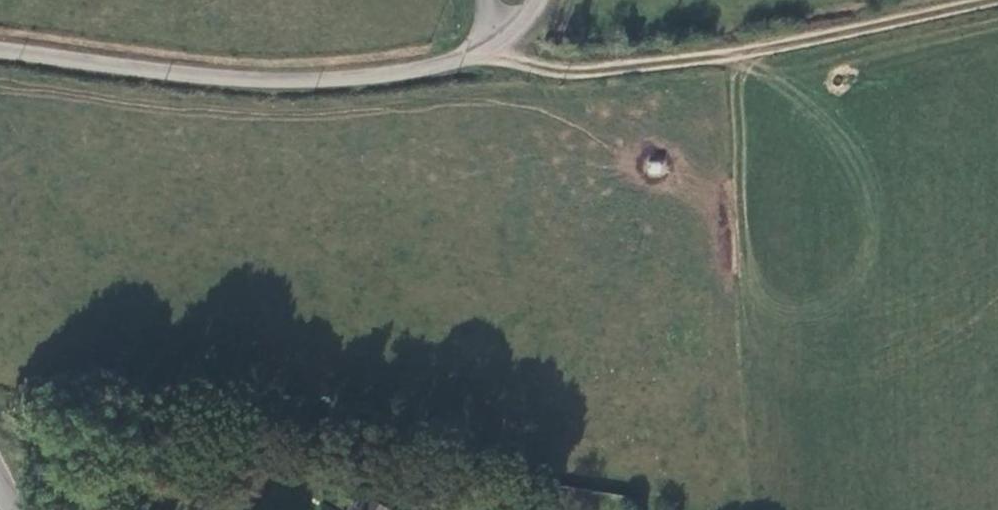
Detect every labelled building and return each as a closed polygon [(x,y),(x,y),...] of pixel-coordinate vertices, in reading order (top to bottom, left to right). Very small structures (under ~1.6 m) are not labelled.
[(350,501),(344,509),(366,509),(350,501)]
